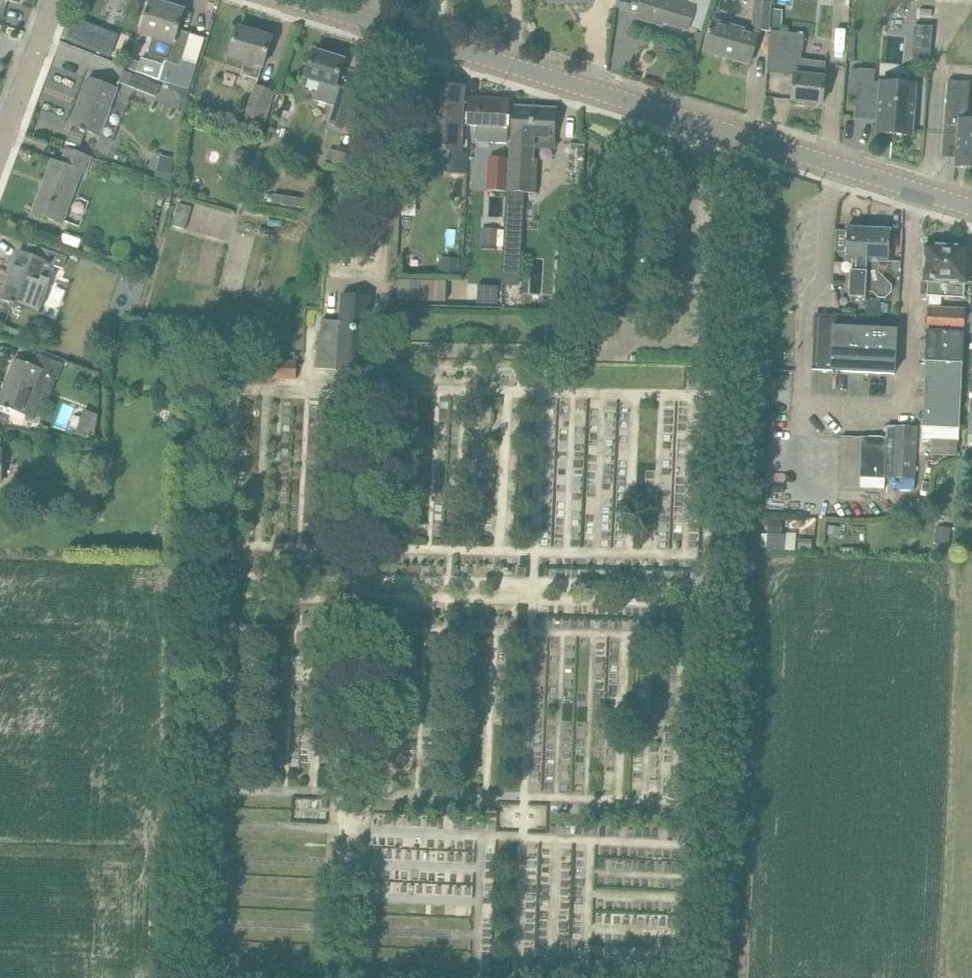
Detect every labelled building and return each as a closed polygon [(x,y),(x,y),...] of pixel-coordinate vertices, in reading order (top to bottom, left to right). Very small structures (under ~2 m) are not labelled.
[(131,0),(96,0),(94,4),(123,17),(131,0)] [(167,62),(181,66),(184,58),(197,62),(205,38),(178,29),(184,11),(151,0),(147,15),(146,14),(145,18),(146,19),(141,33),(173,43),(167,62)] [(638,17),(654,22),(655,19),(688,29),(689,26),(702,30),(711,0),(688,0),(687,5),(672,0),(643,0),(638,17)] [(769,27),(771,3),(756,2),(754,26),(769,27)] [(62,39),(111,58),(120,35),(72,16),(62,39)] [(711,31),(709,30),(708,35),(709,35),(705,50),(750,63),(759,34),(714,21),(711,31)] [(916,26),(915,37),(931,39),(932,27),(916,26)] [(263,66),(266,57),(272,37),(239,27),(227,65),(243,70),(242,74),(258,80),(263,66)] [(805,34),(771,30),(769,48),(803,52),(805,34)] [(340,88),(336,87),(344,60),(314,50),(306,78),(320,82),(315,99),(335,105),(330,122),(344,126),(354,92),(341,88),(340,88)] [(129,57),(127,65),(136,68),(139,60),(129,57)] [(821,104),(824,85),(826,63),(797,59),(792,101),(796,101),(797,105),(804,106),(806,103),(821,104)] [(875,70),(859,69),(855,119),(856,119),(856,116),(878,118),(877,132),(912,135),(916,85),(874,82),(875,70)] [(116,81),(154,96),(158,85),(120,71),(116,81)] [(118,88),(108,84),(89,78),(72,126),(82,129),(82,131),(86,133),(87,130),(102,135),(118,88)] [(956,166),(971,167),(971,121),(964,120),(966,97),(969,97),(970,82),(948,80),(942,157),(944,158),(944,154),(957,155),(956,166)] [(260,120),(271,88),(255,83),(245,115),(260,120)] [(189,89),(171,84),(169,90),(182,93),(180,107),(185,109),(189,89)] [(430,149),(461,151),(465,87),(433,85),(430,149)] [(469,97),(468,117),(467,124),(497,125),(496,135),(507,136),(508,126),(509,126),(510,99),(469,97)] [(556,109),(514,106),(508,191),(536,193),(539,160),(533,159),(533,158),(534,147),(554,148),(556,109)] [(402,183),(418,184),(420,148),(404,147),(402,183)] [(253,152),(237,148),(233,162),(249,166),(253,152)] [(91,158),(86,156),(67,149),(62,164),(53,160),(34,213),(62,223),(81,171),(86,173),(91,158)] [(507,157),(489,157),(488,178),(506,178),(507,157)] [(150,166),(146,166),(143,169),(143,173),(146,176),(150,176),(153,173),(153,169),(150,166)] [(156,168),(154,177),(155,177),(171,181),(173,172),(169,171),(157,168),(156,168)] [(866,291),(870,229),(847,228),(846,260),(855,260),(855,270),(850,270),(849,297),(866,298),(866,291)] [(356,229),(355,240),(365,240),(366,230),(356,229)] [(891,230),(870,229),(866,291),(874,291),(878,297),(884,297),(890,292),(890,286),(879,277),(879,261),(889,262),(891,230)] [(482,230),(482,249),(497,249),(497,230),(482,230)] [(954,296),(954,309),(966,309),(966,296),(963,296),(963,282),(966,282),(968,248),(926,246),(925,266),(924,280),(930,280),(929,294),(954,296)] [(63,269),(67,257),(51,251),(47,262),(19,252),(2,298),(31,309),(42,278),(45,279),(50,264),(63,269)] [(440,257),(440,271),(458,272),(459,258),(440,257)] [(477,285),(477,303),(497,304),(498,286),(477,285)] [(366,372),(369,315),(371,295),(342,294),(341,321),(322,320),(321,333),(319,333),(316,368),(335,369),(335,370),(366,372)] [(926,361),(922,427),(959,429),(963,363),(966,309),(954,309),(929,307),(926,361)] [(867,312),(867,324),(879,324),(879,312),(867,312)] [(817,369),(814,369),(813,368),(813,370),(895,374),(897,330),(856,328),(857,320),(819,318),(819,338),(817,369)] [(0,398),(0,406),(16,412),(26,415),(36,419),(44,396),(35,393),(42,373),(58,379),(63,364),(52,360),(33,353),(29,364),(15,358),(0,398)] [(276,361),(275,378),(297,379),(297,361),(276,361)] [(893,439),(887,438),(863,438),(861,477),(885,478),(891,479),(916,480),(917,428),(893,427),(893,439)] [(922,427),(922,439),(959,441),(959,429),(922,427)] [(768,516),(768,532),(782,533),(782,517),(768,516)] [(768,532),(767,548),(785,549),(786,533),(782,533),(768,532)]
